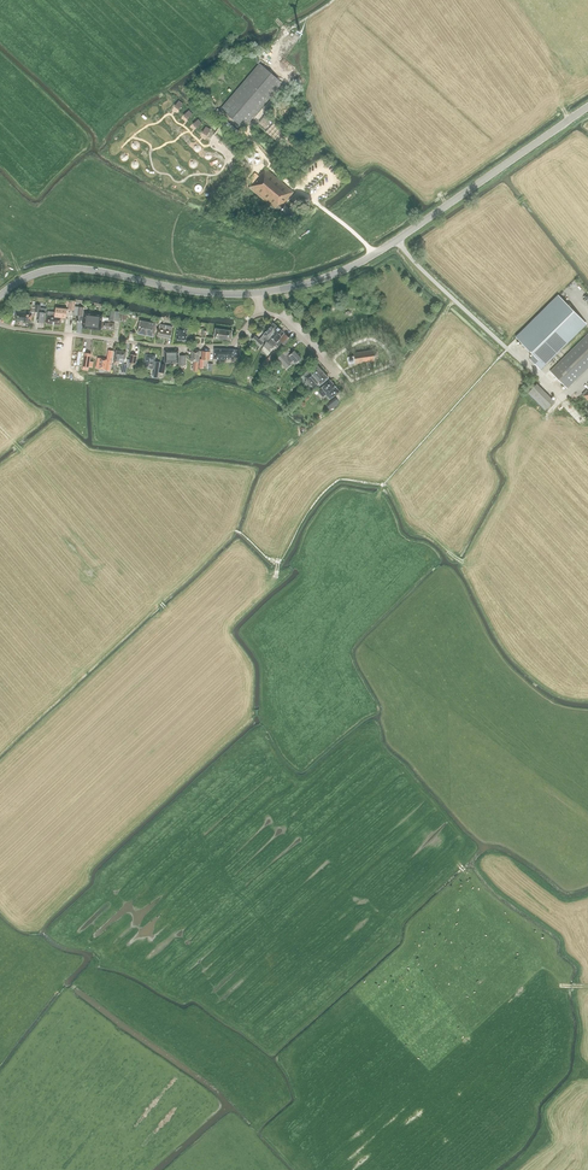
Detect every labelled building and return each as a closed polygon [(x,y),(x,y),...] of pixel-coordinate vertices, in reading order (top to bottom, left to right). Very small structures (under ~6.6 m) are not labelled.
[(244,128),(283,83),(260,63),(221,109),(244,128)] [(265,134),(271,129),(265,121),(259,126),(265,134)] [(294,192),(266,169),(262,174),(261,173),(249,188),(275,209),(276,208),(289,219),(294,213),(285,205),(286,205),(284,203),(294,192)] [(289,174),(286,177),(292,183),(295,180),(289,174)] [(559,296),(517,337),(534,355),(530,359),(540,369),(586,323),(559,296)] [(76,301),(67,300),(67,305),(69,305),(69,310),(74,310),(75,310),(75,306),(76,301)] [(46,312),(47,308),(40,307),(40,305),(35,304),(35,311),(39,312),(37,322),(45,323),(46,312)] [(84,307),(75,306),(75,310),(74,310),(74,314),(83,315),(84,307)] [(31,312),(22,311),(17,310),(15,320),(32,322),(33,312),(34,312),(35,307),(31,307),(31,312)] [(66,319),(67,309),(56,308),(55,312),(48,311),(47,323),(60,325),(61,318),(66,319)] [(123,312),(111,311),(110,320),(122,322),(123,312)] [(84,320),(83,327),(101,329),(102,322),(101,322),(102,316),(99,316),(85,314),(84,320)] [(103,317),(103,322),(102,322),(102,329),(114,330),(115,323),(108,322),(109,318),(103,317)] [(154,336),(156,324),(140,321),(138,333),(145,334),(145,335),(147,335),(154,336)] [(262,341),(265,339),(266,337),(269,339),(278,328),(274,323),(262,336),(259,339),(255,336),(252,340),(260,347),(263,343),(262,341)] [(160,324),(157,336),(170,338),(173,326),(160,324)] [(192,328),(191,328),(188,328),(177,327),(177,339),(187,340),(187,337),(192,337),(192,328)] [(231,340),(232,331),(216,328),(214,338),(231,340)] [(266,337),(265,339),(267,341),(273,347),(276,344),(278,345),(282,342),(286,346),(291,339),(286,334),(285,333),(278,328),(269,339),(266,337)] [(562,383),(567,389),(587,368),(587,334),(550,371),(562,383)] [(264,347),(271,353),(274,348),(267,343),(264,347)] [(234,350),(234,349),(215,349),(214,359),(234,359),(234,357),(238,357),(238,351),(237,350),(234,350)] [(99,368),(106,369),(111,370),(113,357),(114,351),(109,350),(108,356),(107,359),(101,358),(98,358),(96,368),(99,368)] [(125,359),(126,352),(116,350),(115,363),(117,363),(118,358),(124,359),(123,364),(122,372),(127,372),(128,364),(128,359),(125,359)] [(179,362),(179,350),(165,350),(165,363),(179,362)] [(200,351),(192,350),(191,361),(195,361),(194,370),(198,371),(200,351)] [(373,350),(372,350),(353,353),(354,355),(348,356),(349,362),(354,361),(355,364),(374,360),(375,360),(376,360),(376,359),(377,359),(377,358),(378,358),(378,357),(378,356),(378,355),(378,354),(378,353),(377,352),(377,351),(376,351),(375,350),(374,350),(373,350)] [(210,351),(203,351),(202,359),(201,359),(200,368),(204,368),(204,363),(204,359),(209,360),(209,363),(208,370),(212,371),(213,363),(213,358),(210,358),(210,351)] [(278,358),(287,368),(291,364),(291,363),(294,360),(297,363),(301,358),(294,351),(292,353),(290,352),(286,356),(283,353),(278,358)] [(89,367),(92,367),(93,362),(90,362),(91,354),(85,353),(83,366),(82,371),(88,371),(89,367)] [(155,362),(156,356),(146,355),(144,367),(154,369),(153,377),(158,377),(160,362),(156,361),(156,362),(155,362)] [(328,378),(318,366),(316,368),(314,366),(303,376),(307,380),(306,381),(305,384),(307,386),(311,386),(312,385),(314,388),(320,382),(322,384),(328,378)] [(340,392),(333,383),(331,380),(321,388),(318,390),(323,397),(327,394),(330,399),(340,392)] [(546,410),(554,401),(537,384),(528,392),(546,410)]
